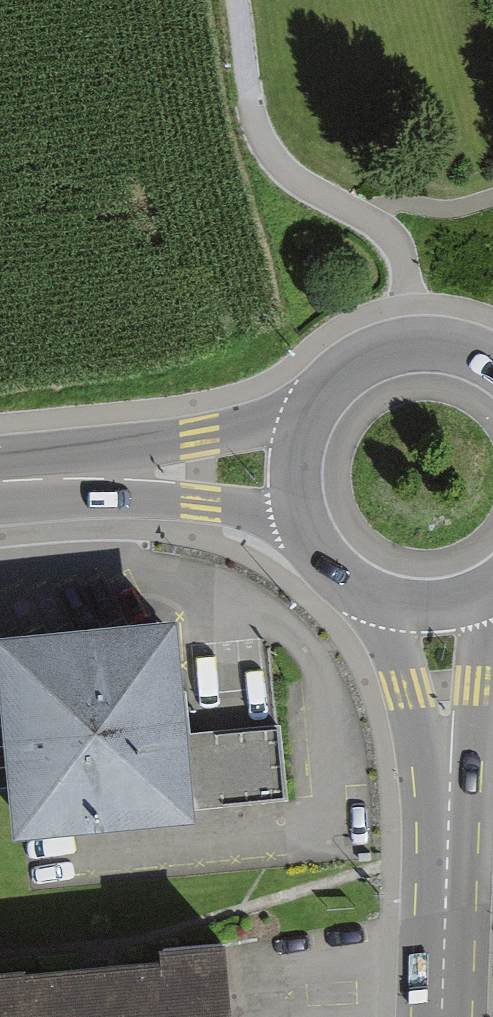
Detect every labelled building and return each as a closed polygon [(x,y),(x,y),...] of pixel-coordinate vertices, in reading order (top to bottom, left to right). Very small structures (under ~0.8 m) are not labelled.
[(17,781),(22,831),(198,816),(180,617),(0,633),(0,657),(1,670),(0,670),(0,782),(17,781)] [(0,972),(0,1016),(242,1016),(237,955),(112,964),(0,972)]
